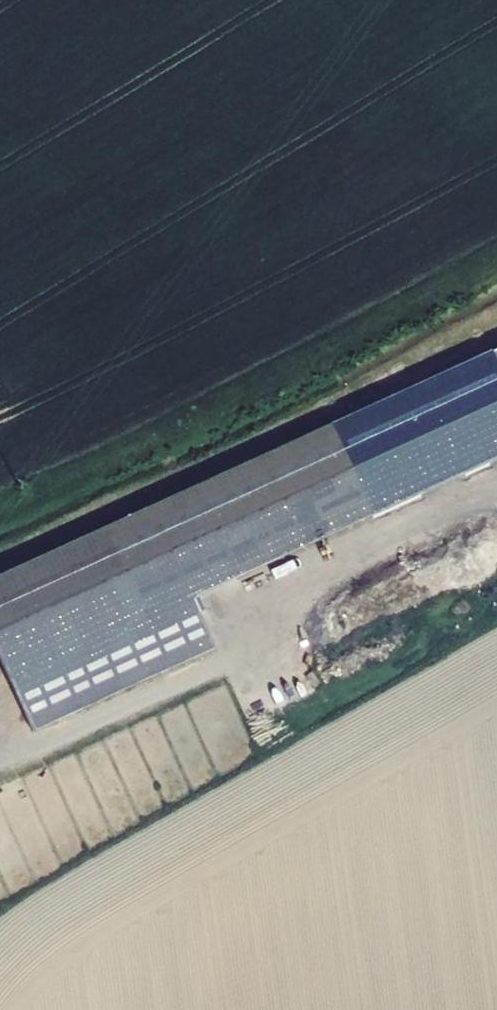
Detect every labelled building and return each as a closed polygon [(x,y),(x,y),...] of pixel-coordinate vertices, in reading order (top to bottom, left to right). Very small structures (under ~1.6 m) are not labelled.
[(485,335),(496,359),(496,328),(485,335)] [(485,335),(392,387),(400,403),(434,466),(438,472),(496,440),(496,359),(485,335)] [(334,428),(0,581),(0,677),(28,740),(211,654),(188,606),(376,518),(334,428)]
